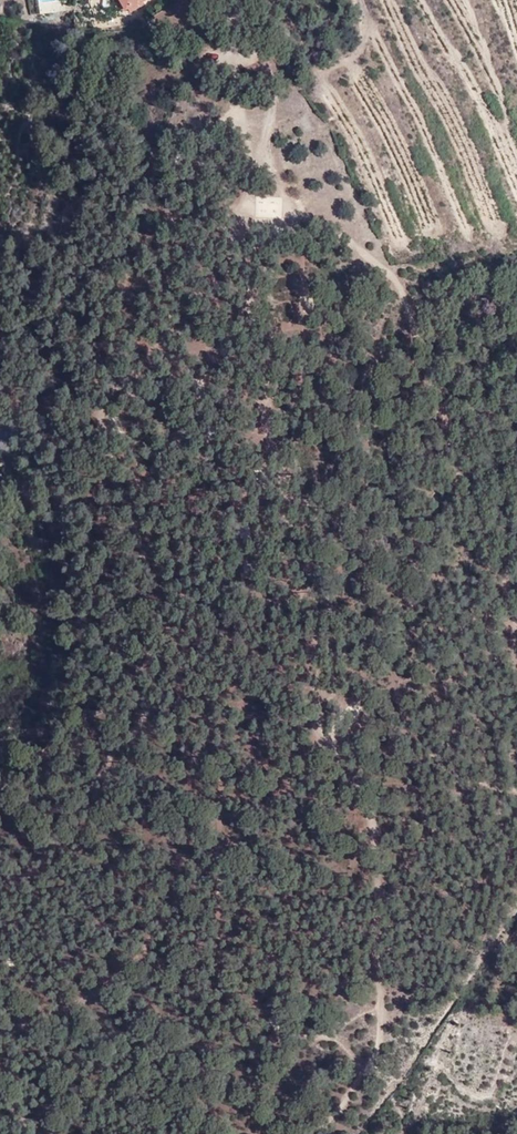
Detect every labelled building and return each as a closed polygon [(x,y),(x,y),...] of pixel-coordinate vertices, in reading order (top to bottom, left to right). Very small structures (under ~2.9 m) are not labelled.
[(39,12),(59,11),(58,0),(38,0),(39,12)] [(146,0),(123,0),(128,9),(146,0)]
